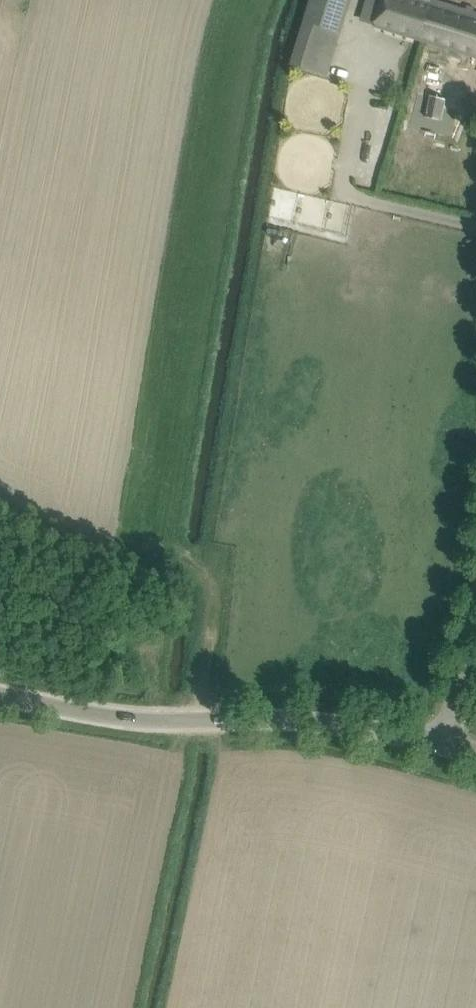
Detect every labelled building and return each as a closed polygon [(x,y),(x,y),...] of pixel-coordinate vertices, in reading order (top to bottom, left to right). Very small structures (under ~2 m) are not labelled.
[(292,65),(312,71),(312,70),(326,74),(335,46),(321,42),(325,28),(339,33),(349,0),(312,0),(292,65)] [(365,14),(377,18),(375,26),(375,27),(410,38),(410,37),(422,40),(421,41),(423,42),(435,0),(434,0),(370,0),(367,9),(365,14)] [(423,42),(475,58),(475,12),(435,0),(423,42)] [(411,113),(458,124),(463,103),(416,92),(411,113)] [(270,252),(286,254),(289,230),(273,227),(270,252)]
